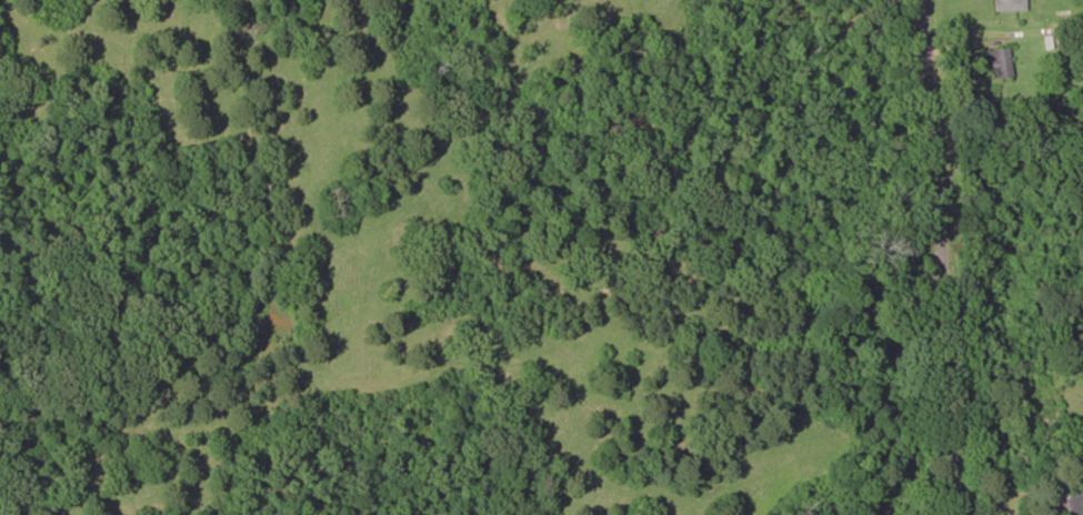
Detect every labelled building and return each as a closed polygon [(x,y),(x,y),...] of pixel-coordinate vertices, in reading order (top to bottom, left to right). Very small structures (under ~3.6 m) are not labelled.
[(989,49),(991,78),(1011,77),(1009,48),(989,49)] [(1080,486),(1047,487),(1048,514),(1081,514),(1080,486)]
